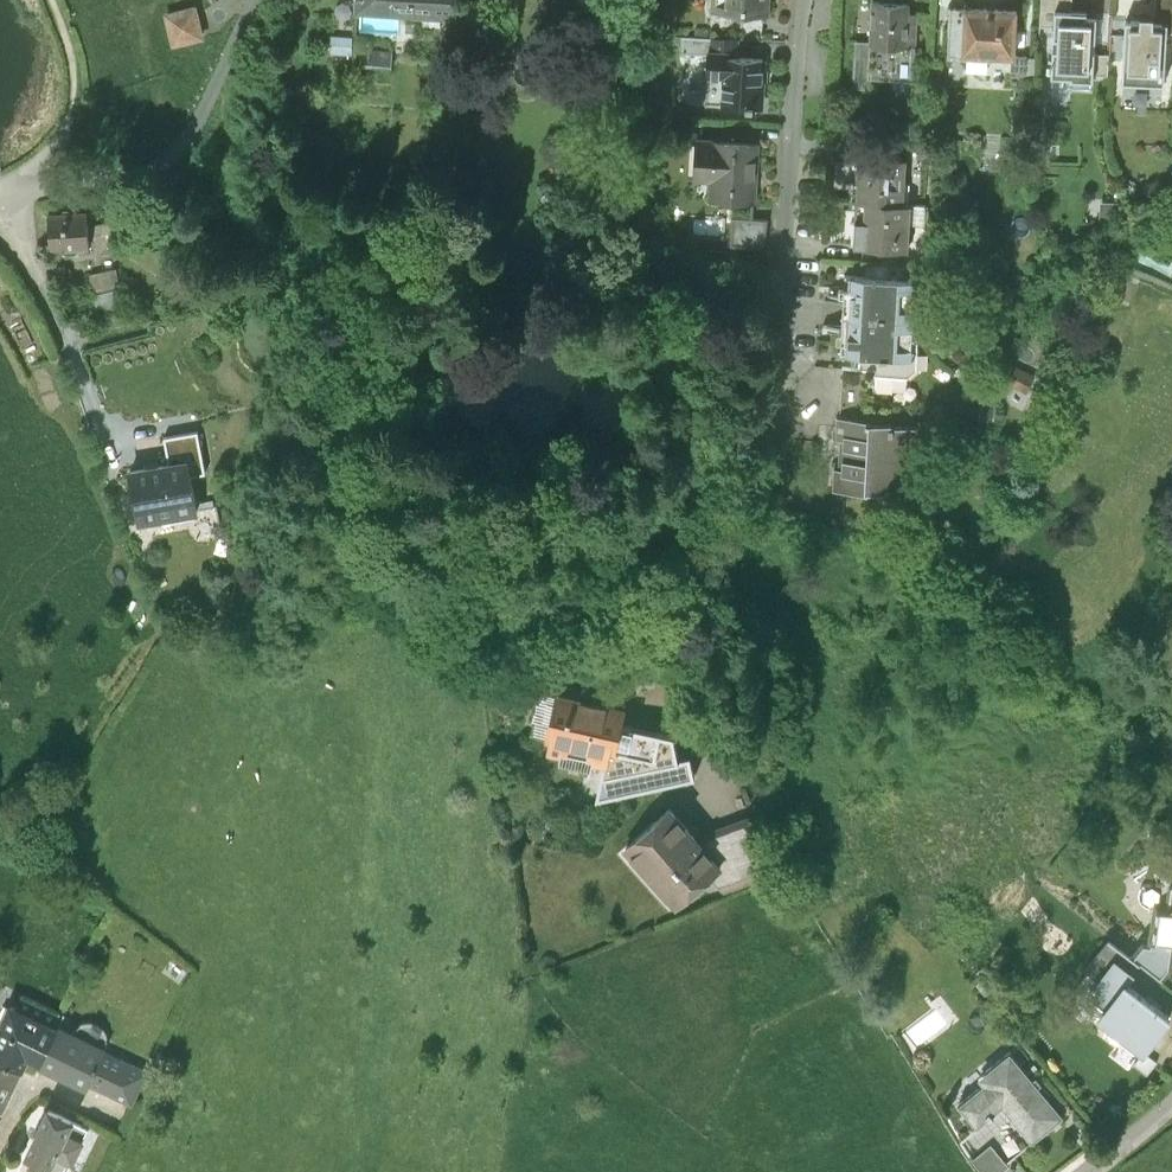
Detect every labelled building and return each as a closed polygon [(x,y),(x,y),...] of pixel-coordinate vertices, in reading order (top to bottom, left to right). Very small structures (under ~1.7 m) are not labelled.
[(356,13),(457,18),(458,0),(357,0),(356,13)] [(713,15),(768,17),(769,0),(713,0),(713,15)] [(876,2),(873,44),(915,47),(917,15),(907,15),(908,5),(876,2)] [(1015,56),(1016,10),(950,7),(948,58),(989,60),(989,55),(1015,56)] [(194,13),(167,20),(174,49),(202,42),(194,13)] [(1095,16),(1055,14),(1053,79),(1092,81),(1095,16)] [(1165,21),(1126,20),(1123,85),(1163,86),(1165,21)] [(737,44),(682,42),(681,58),(709,60),(736,61),(737,44)] [(912,81),(915,47),(873,44),(855,43),(852,88),(868,89),(869,78),(912,81)] [(392,53),(361,51),(360,66),(391,68),(392,53)] [(736,61),(709,60),(708,79),(723,80),(721,110),(760,112),(762,62),(736,61)] [(713,130),(712,146),(749,148),(751,132),(713,130)] [(862,144),(861,158),(894,160),(894,145),(862,144)] [(712,146),(697,145),(694,184),(710,185),(708,205),(754,208),(758,149),(749,148),(712,146)] [(861,158),(854,158),(851,202),(858,203),(904,205),(906,160),(894,160),(861,158)] [(904,205),(858,203),(856,248),(863,249),(890,250),(907,251),(909,205),(904,205)] [(86,215),(47,218),(49,253),(88,250),(86,215)] [(693,237),(724,238),(725,217),(693,217),(693,237)] [(763,245),(764,218),(732,218),(731,244),(763,245)] [(890,250),(863,249),(862,263),(889,264),(890,250)] [(123,268),(86,277),(91,295),(127,286),(123,268)] [(849,278),(847,317),(912,320),(914,281),(849,278)] [(911,339),(912,320),(847,317),(845,356),(859,357),(910,359),(911,339)] [(120,325),(102,328),(104,342),(122,339),(120,325)] [(910,359),(859,357),(859,371),(874,372),(873,393),(891,394),(892,380),(907,380),(916,372),(917,339),(911,339),(910,359)] [(1033,375),(1017,367),(1009,382),(1025,391),(1033,375)] [(859,371),(842,370),(839,422),(872,423),(873,393),(874,372),(859,371)] [(872,423),(839,422),(834,421),(834,443),(843,443),(842,454),(868,454),(868,465),(841,465),(841,482),(833,482),(833,493),(867,493),(880,493),(886,499),(909,499),(910,453),(916,453),(916,430),(871,429),(872,423)] [(191,469),(134,478),(142,522),(198,513),(191,469)] [(627,712),(561,697),(549,754),(609,767),(611,756),(617,757),(618,753),(623,730),(627,712)] [(660,738),(623,730),(618,753),(655,762),(660,738)] [(689,769),(668,765),(664,785),(685,790),(689,769)] [(672,811),(626,851),(678,909),(717,875),(723,869),(702,845),(672,811)] [(750,828),(702,845),(723,869),(717,875),(722,891),(767,873),(750,828)] [(22,831),(13,841),(30,857),(39,846),(22,831)] [(1159,943),(1171,946),(1171,909),(1164,908),(1159,943)] [(1096,990),(1115,1005),(1132,984),(1139,976),(1121,960),(1096,990)] [(1104,1018),(1149,1054),(1171,1027),(1171,1016),(1132,984),(1115,1005),(1104,1018)] [(0,1029),(0,1058),(23,1069),(29,1057),(42,1063),(62,1023),(67,1013),(25,993),(19,1005),(13,1002),(0,1029)] [(109,1046),(62,1023),(42,1063),(41,1065),(89,1088),(91,1083),(107,1050),(109,1046)] [(149,1071),(107,1050),(91,1083),(134,1103),(149,1071)] [(990,1087),(964,1108),(981,1129),(1007,1108),(1037,1144),(1068,1119),(1015,1055),(984,1080),(990,1087)] [(3,1110),(23,1069),(0,1058),(0,1108),(3,1110)] [(956,1101),(979,1080),(972,1073),(950,1094),(956,1101)] [(539,1106),(525,1103),(521,1117),(536,1120),(539,1106)] [(77,1119),(52,1107),(30,1154),(54,1165),(59,1154),(78,1164),(86,1147),(67,1138),(77,1119)] [(997,1146),(978,1160),(987,1171),(1007,1171),(1013,1168),(997,1146)]
